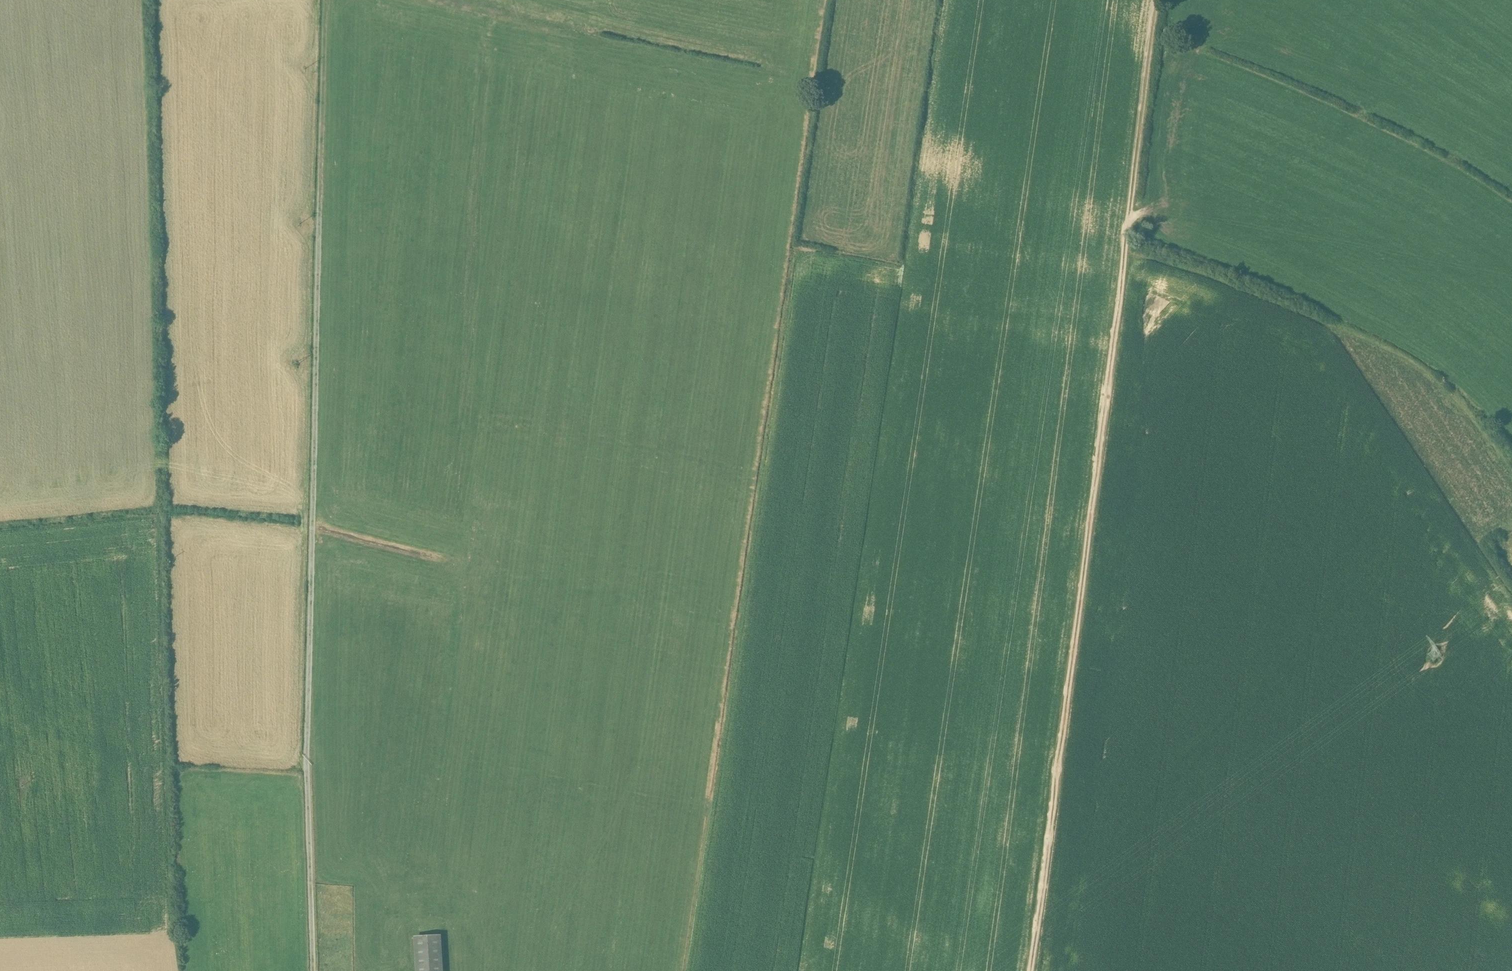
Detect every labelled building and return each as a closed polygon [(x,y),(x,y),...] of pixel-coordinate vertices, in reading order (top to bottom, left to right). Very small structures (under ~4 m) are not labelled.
[(416,938),(418,970),(440,970),(438,937),(416,938)]
